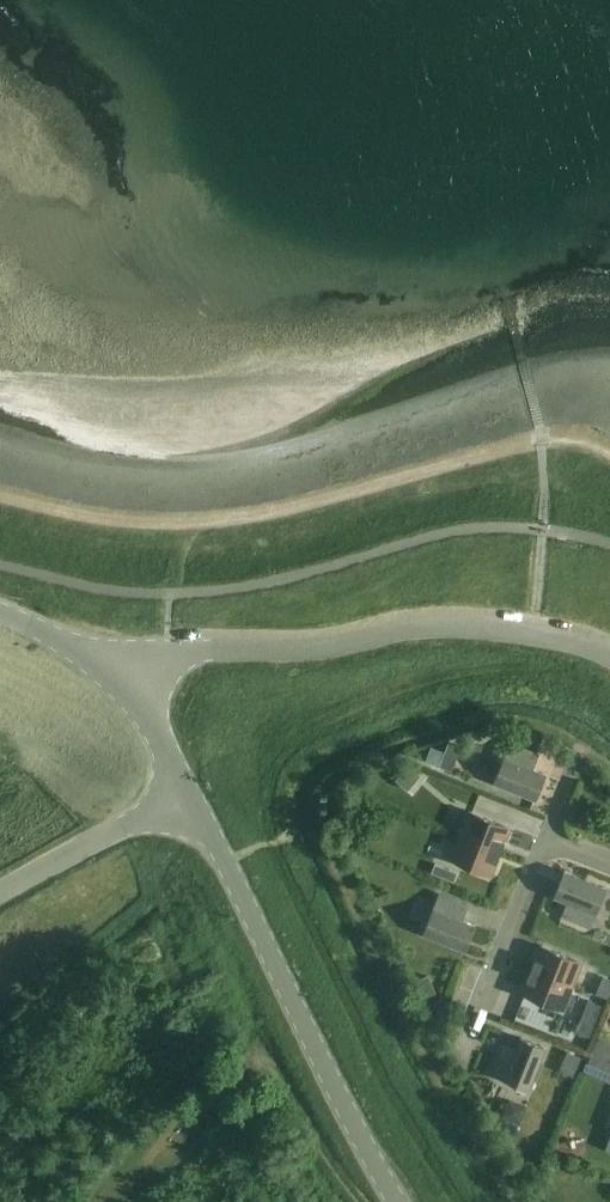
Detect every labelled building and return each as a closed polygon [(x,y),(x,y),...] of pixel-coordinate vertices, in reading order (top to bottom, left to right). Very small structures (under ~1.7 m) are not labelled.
[(473,747),(476,727),(461,724),(458,745),(473,747)] [(538,754),(510,743),(494,782),(536,799),(546,774),(533,769),(538,754)] [(432,745),(427,759),(438,764),(450,768),(455,755),(444,750),(432,745)] [(407,763),(397,776),(412,787),(422,775),(407,763)] [(459,835),(501,851),(510,827),(469,811),(459,835)] [(491,875),(501,851),(459,835),(450,859),(491,875)] [(435,862),(431,871),(453,880),(457,870),(435,862)] [(606,888),(564,871),(555,896),(568,901),(562,916),(590,927),(606,888)] [(468,905),(439,894),(424,933),(465,950),(475,925),(462,920),(468,905)] [(531,969),(573,986),(582,962),(541,945),(531,969)] [(563,1010),(573,986),(531,969),(522,993),(563,1010)] [(428,974),(416,980),(423,995),(436,990),(428,974)] [(600,992),(609,996),(609,995),(609,981),(605,979),(600,992)] [(588,998),(582,1013),(595,1019),(602,1004),(588,998)] [(501,1045),(490,1073),(529,1089),(545,1047),(521,1037),(516,1050),(501,1045)] [(589,1056),(607,1063),(609,1055),(609,1042),(597,1037),(589,1056)] [(569,1051),(562,1068),(575,1074),(582,1056),(569,1051)] [(589,1056),(583,1071),(609,1082),(609,1064),(607,1063),(589,1056)]
